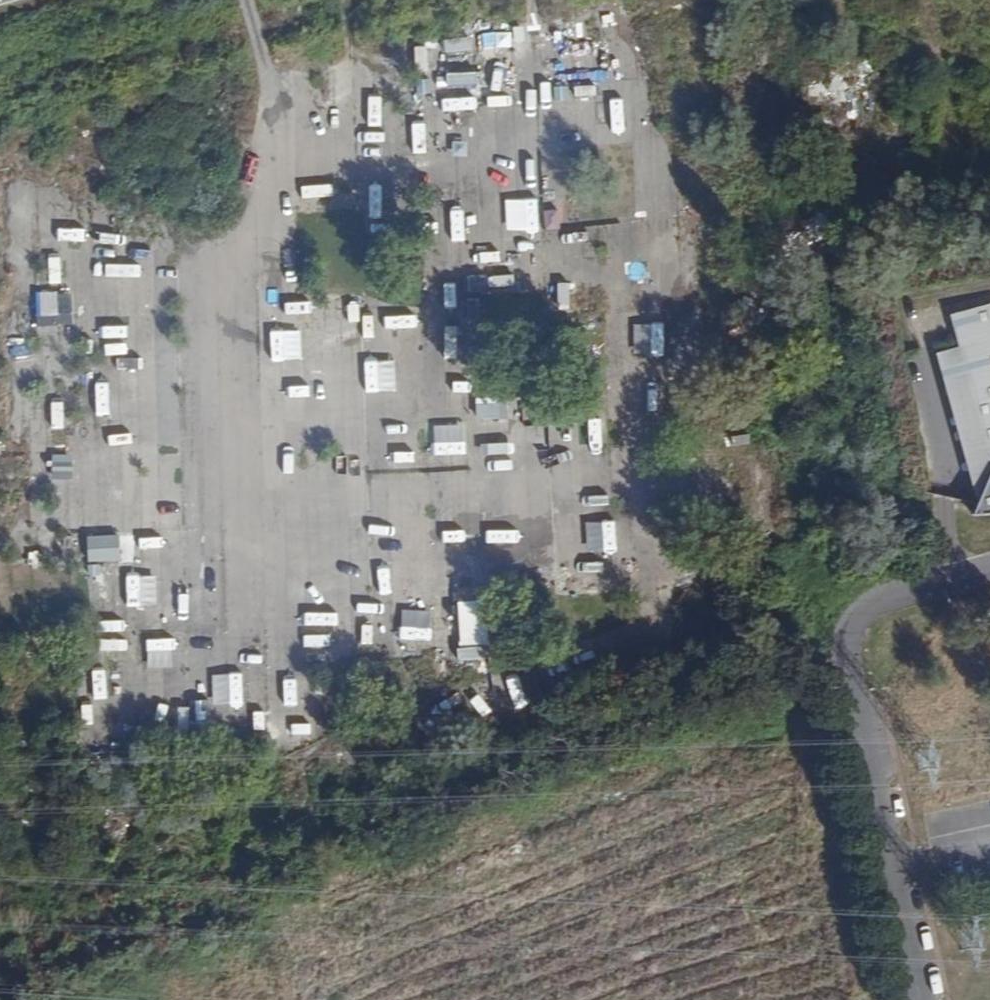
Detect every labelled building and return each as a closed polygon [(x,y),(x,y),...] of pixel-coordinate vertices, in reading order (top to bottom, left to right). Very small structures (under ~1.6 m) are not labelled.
[(951,314),(959,346),(937,353),(978,501),(975,513),(989,511),(989,303),(951,314)]
